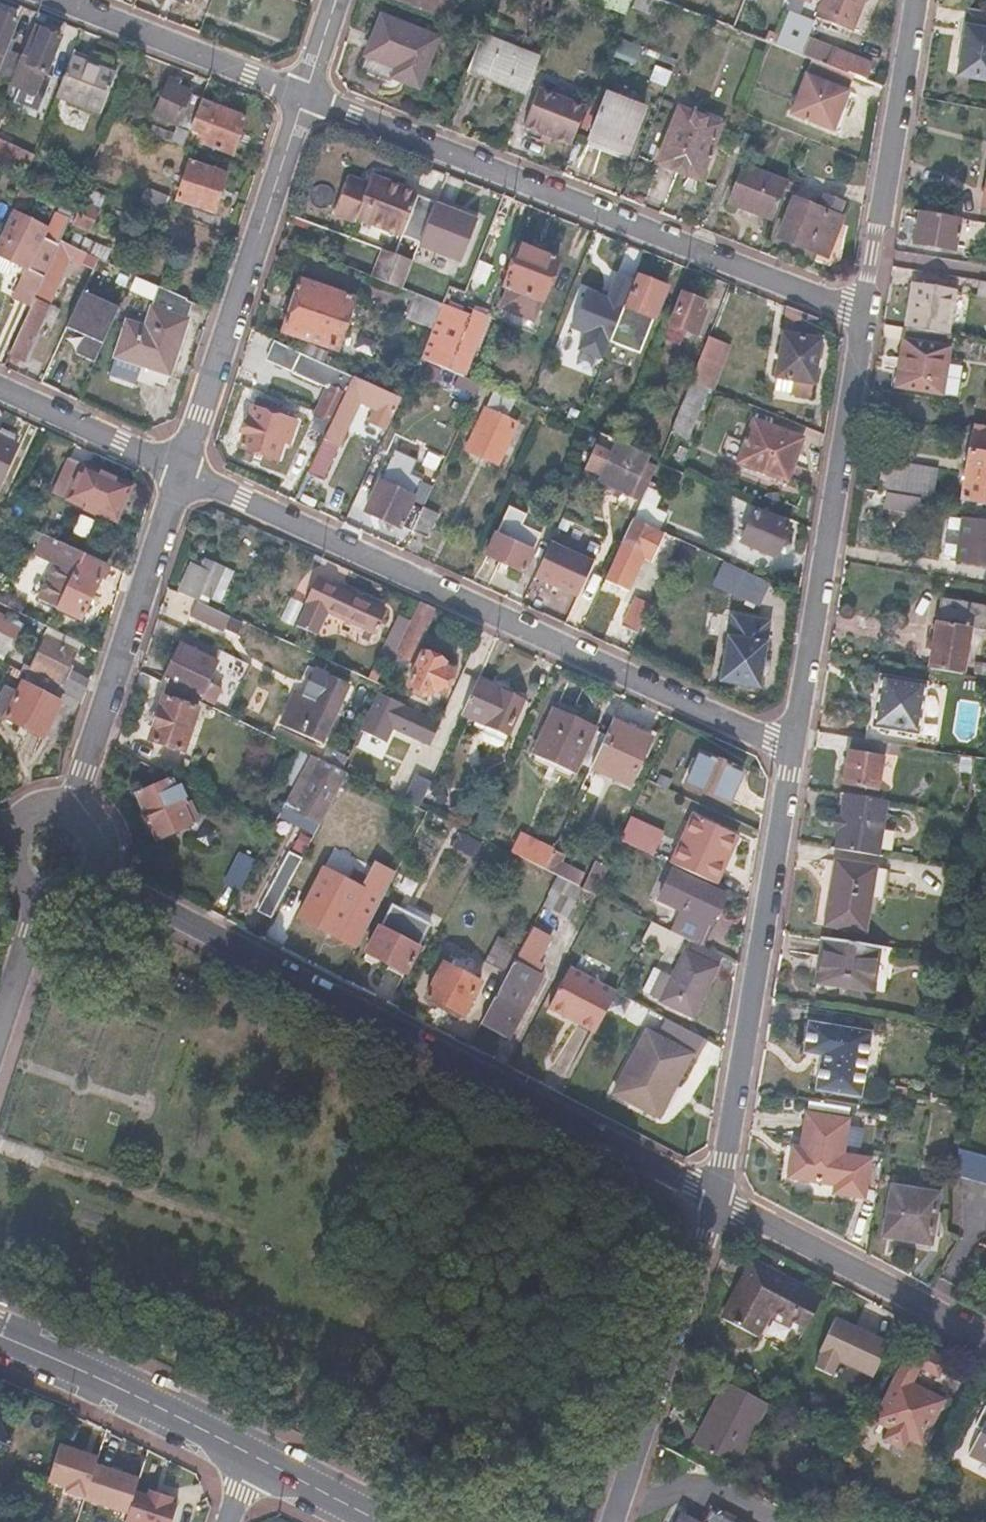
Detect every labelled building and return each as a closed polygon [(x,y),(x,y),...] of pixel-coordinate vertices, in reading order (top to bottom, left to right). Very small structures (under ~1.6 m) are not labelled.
[(447,20),(454,1),(451,0),(394,0),(447,20)] [(635,5),(653,12),(658,0),(637,0),(635,5)] [(814,19),(849,33),(861,2),(864,3),(865,0),(821,0),(814,19)] [(812,24),(770,9),(758,39),(770,44),(800,55),(807,38),(812,24)] [(966,9),(953,75),(985,81),(985,13),(966,9)] [(4,79),(16,54),(1,48),(14,19),(0,13),(0,77),(4,79)] [(436,38),(381,15),(360,67),(363,75),(391,87),(394,80),(417,88),(436,38)] [(60,36),(29,24),(16,54),(4,79),(20,85),(14,101),(39,110),(52,76),(45,74),(60,36)] [(540,60),(481,35),(466,72),(486,80),(488,75),(527,90),(540,60)] [(807,38),(800,55),(812,60),(853,76),(864,80),(870,64),(807,38)] [(113,75),(68,56),(53,94),(98,112),(113,75)] [(853,76),(812,60),(791,114),(832,131),(853,76)] [(201,99),(166,84),(153,114),(174,123),(166,141),(182,147),(186,138),(201,100),(201,99)] [(584,109),(539,90),(525,125),(570,143),(584,109)] [(643,110),(606,95),(589,138),(626,152),(643,110)] [(243,116),(201,100),(186,138),(230,153),(243,116)] [(720,124),(679,107),(657,163),(699,179),(720,124)] [(28,152),(5,141),(1,152),(23,162),(28,152)] [(30,148),(28,152),(23,162),(21,168),(26,170),(24,175),(30,178),(41,152),(30,148)] [(226,173),(187,162),(176,198),(214,211),(226,173)] [(787,183),(743,166),(729,202),(772,220),(787,183)] [(369,185),(348,177),(334,213),(354,220),(355,216),(401,234),(418,193),(372,175),(369,185)] [(978,224),(985,226),(985,175),(978,224)] [(101,197),(87,190),(71,223),(86,229),(101,197)] [(166,198),(153,193),(148,205),(161,210),(166,198)] [(818,209),(793,199),(778,238),(826,256),(840,218),(836,217),(842,203),(824,196),(818,209)] [(452,207),(437,201),(419,245),(461,262),(477,221),(451,210),(452,207)] [(9,210),(0,230),(0,255),(3,256),(0,263),(0,267),(9,271),(13,261),(26,267),(12,296),(31,304),(61,239),(69,217),(56,211),(47,227),(9,210)] [(915,230),(921,231),(919,246),(953,252),(958,221),(919,213),(915,230)] [(110,249),(87,238),(81,249),(90,253),(105,260),(110,249)] [(81,249),(61,239),(31,304),(9,354),(23,360),(68,259),(84,267),(90,253),(81,249)] [(557,260),(520,245),(502,287),(508,289),(500,308),(531,321),(557,260)] [(402,288),(413,260),(383,248),(372,276),(402,288)] [(586,290),(570,327),(607,342),(633,278),(618,272),(607,298),(586,290)] [(667,288),(639,276),(627,307),(654,318),(667,288)] [(354,297),(299,279),(281,331),(336,347),(354,297)] [(978,282),(976,295),(985,296),(985,283),(978,282)] [(955,291),(914,283),(905,330),(946,336),(955,291)] [(144,327),(125,320),(112,357),(167,376),(187,319),(180,317),(186,298),(158,285),(144,327)] [(118,307),(82,290),(65,327),(83,335),(74,353),(93,361),(118,307)] [(440,304),(413,293),(405,313),(431,324),(440,304)] [(709,304),(683,294),(670,324),(696,335),(709,304)] [(440,304),(431,324),(418,355),(461,374),(486,316),(471,309),(470,313),(441,301),(440,304)] [(816,319),(786,307),(774,388),(810,394),(818,338),(813,338),(816,319)] [(946,336),(905,330),(895,388),(940,396),(948,350),(943,350),(946,336)] [(722,342),(708,336),(691,380),(708,387),(717,364),(713,362),(722,342)] [(353,374),(274,338),(265,357),(327,385),(314,411),(331,419),(353,374)] [(461,374),(418,355),(407,378),(426,386),(431,377),(472,395),(478,382),(461,374)] [(947,370),(945,398),(957,399),(959,371),(947,370)] [(399,396),(353,374),(331,419),(323,437),(337,444),(357,399),(391,415),(399,396)] [(708,387),(691,380),(669,432),(686,438),(708,387)] [(488,386),(478,382),(472,395),(482,399),(488,386)] [(514,397),(492,388),(464,450),(498,464),(516,420),(506,416),(514,397)] [(294,420),(252,405),(238,445),(288,461),(294,442),(288,440),(294,420)] [(802,438),(754,419),(738,461),(786,479),(802,438)] [(969,443),(960,496),(985,500),(985,424),(972,422),(971,429),(955,426),(952,440),(969,443)] [(17,447),(10,443),(12,439),(1,433),(0,436),(0,479),(17,447)] [(616,441),(598,433),(581,470),(639,498),(645,486),(654,468),(644,464),(647,459),(616,444),(616,441)] [(336,450),(320,442),(305,472),(321,480),(336,450)] [(130,487),(68,458),(52,492),(115,521),(130,487)] [(935,469),(881,462),(877,491),(931,499),(935,469)] [(383,472),(402,481),(399,489),(413,496),(408,505),(420,510),(421,506),(434,480),(412,470),(409,476),(382,463),(371,484),(376,487),(383,472)] [(383,472),(376,487),(365,511),(410,531),(420,510),(408,505),(413,496),(399,489),(402,481),(383,472)] [(657,492),(645,486),(639,498),(637,503),(650,509),(657,492)] [(884,497),(882,513),(916,516),(918,500),(884,497)] [(527,511),(508,502),(484,554),(523,571),(543,530),(523,520),(527,511)] [(650,509),(637,503),(630,518),(656,529),(662,514),(650,509)] [(789,521),(753,505),(739,538),(775,554),(789,521)] [(421,506),(420,510),(410,531),(425,539),(437,514),(421,506)] [(656,529),(630,518),(620,539),(601,580),(622,590),(644,545),(647,546),(649,541),(666,549),(672,536),(656,529)] [(962,518),(954,560),(979,564),(976,583),(985,584),(985,522),(962,518)] [(34,555),(54,564),(38,599),(79,618),(104,562),(43,534),(34,555)] [(549,542),(534,576),(576,595),(591,561),(549,542)] [(198,576),(187,571),(178,592),(196,600),(199,594),(222,605),(237,573),(206,559),(198,576)] [(771,578),(746,568),(740,583),(765,593),(771,578)] [(374,631),(387,605),(326,577),(300,632),(319,641),(333,612),(374,631)] [(644,603),(630,597),(619,624),(634,631),(644,603)] [(938,599),(927,669),(959,675),(967,629),(983,632),(985,612),(985,608),(938,599)] [(226,614),(196,600),(190,613),(220,627),(226,614)] [(419,601),(404,632),(395,650),(394,652),(410,659),(435,608),(419,601)] [(757,683),(768,618),(732,612),(720,677),(757,683)] [(10,638),(18,623),(0,614),(0,633),(10,638)] [(404,632),(387,623),(378,642),(395,650),(404,632)] [(83,644),(48,627),(29,667),(57,682),(64,667),(72,651),(78,654),(83,644)] [(10,638),(0,633),(0,658),(10,638)] [(217,662),(181,643),(163,679),(197,697),(198,697),(217,662)] [(445,661),(424,652),(409,683),(429,693),(432,688),(442,693),(453,670),(443,665),(445,661)] [(89,680),(64,667),(57,682),(55,689),(81,702),(89,680)] [(304,695),(292,689),(276,720),(316,741),(346,682),(318,667),(304,695)] [(926,682),(881,674),(869,738),(884,741),(915,746),(926,682)] [(523,696),(477,676),(461,711),(484,722),(507,732),(523,696)] [(3,687),(0,694),(0,712),(5,715),(3,717),(40,737),(57,702),(21,683),(15,693),(3,687)] [(197,697),(166,686),(150,740),(184,750),(198,707),(194,706),(196,700),(197,697)] [(399,704),(375,692),(356,729),(381,741),(388,726),(426,744),(436,724),(398,705),(399,704)] [(571,706),(558,700),(533,752),(574,772),(579,760),(591,765),(606,735),(566,715),(571,706)] [(613,719),(606,735),(591,765),(629,783),(650,737),(613,719)] [(502,742),(507,732),(484,722),(479,732),(481,737),(498,744),(502,742)] [(869,738),(850,735),(842,781),(877,787),(884,741),(869,738)] [(745,771),(704,751),(687,785),(728,805),(745,771)] [(337,768),(309,755),(285,800),(319,818),(328,800),(315,794),(311,801),(303,797),(312,778),(334,789),(343,771),(337,768)] [(415,807),(427,781),(411,773),(399,799),(410,804),(415,807)] [(172,779),(137,792),(154,839),(189,826),(172,779)] [(889,797),(845,790),(836,846),(880,853),(889,797)] [(415,807),(410,804),(405,814),(418,821),(423,811),(415,807)] [(478,837),(481,839),(491,844),(492,842),(542,866),(551,847),(488,816),(478,837)] [(735,832),(702,816),(686,847),(679,844),(671,862),(702,876),(708,862),(718,867),(735,832)] [(471,856),(478,841),(456,831),(449,845),(471,856)] [(552,846),(551,847),(542,866),(554,872),(564,851),(552,846)] [(298,859),(286,853),(257,907),(270,913),(286,883),(298,859)] [(224,886),(241,892),(253,861),(236,854),(224,886)] [(875,865),(837,859),(826,921),(864,929),(875,865)] [(658,897),(683,909),(672,931),(691,940),(699,944),(724,891),(673,866),(658,897)] [(579,885),(555,873),(540,904),(562,915),(571,899),(579,885)] [(286,883),(270,913),(339,948),(347,931),(335,925),(342,911),(286,883)] [(579,885),(571,899),(611,919),(619,904),(579,885)] [(666,909),(655,904),(649,919),(650,920),(653,921),(659,924),(666,909)] [(653,921),(650,920),(641,938),(644,939),(662,948),(666,940),(686,950),(691,940),(672,931),(659,924),(653,921)] [(518,947),(505,972),(481,1022),(507,1036),(540,973),(532,969),(549,933),(530,922),(518,947)] [(416,945),(377,925),(364,951),(402,971),(416,945)] [(890,946),(823,934),(816,977),(882,989),(890,946)] [(518,947),(494,936),(482,960),(505,972),(518,947)] [(717,965),(686,950),(672,977),(660,971),(649,992),(692,1015),(717,965)] [(545,1004),(594,1027),(615,984),(566,961),(545,1004)] [(479,981),(442,962),(425,996),(463,1015),(479,981)] [(803,1039),(822,1042),(814,1085),(859,1093),(869,1030),(807,1019),(803,1039)] [(671,1041),(645,1028),(613,1091),(658,1115),(690,1054),(695,1056),(705,1037),(680,1024),(671,1041)] [(845,1122),(805,1114),(798,1156),(791,1154),(787,1175),(842,1186),(840,1193),(860,1197),(867,1161),(839,1156),(845,1122)] [(985,1182),(985,1152),(985,1151),(977,1179),(985,1182)] [(935,1193),(889,1185),(881,1234),(927,1241),(935,1193)] [(780,1280),(747,1263),(719,1316),(754,1335),(766,1313),(798,1330),(800,1331),(818,1295),(817,1295),(782,1276),(780,1280)] [(872,1372),(890,1334),(833,1308),(807,1363),(831,1374),(839,1357),(872,1372)] [(943,1359),(909,1343),(875,1411),(892,1420),(883,1438),(901,1447),(907,1436),(920,1442),(942,1399),(915,1385),(913,1389),(907,1386),(917,1365),(935,1374),(943,1359)] [(764,1402),(726,1382),(693,1443),(731,1463),(764,1402)] [(967,1452),(985,1462),(985,1406),(984,1405),(974,1425),(980,1428),(967,1452)] [(97,1457),(59,1444),(47,1480),(65,1487),(64,1491),(83,1498),(94,1465),(97,1457)] [(83,1498),(83,1499),(127,1513),(134,1492),(138,1480),(94,1465),(83,1498)] [(125,1521),(170,1521),(175,1506),(169,1504),(171,1498),(148,1490),(146,1496),(134,1492),(127,1513),(124,1521),(125,1521)] [(910,1504),(900,1505),(901,1517),(904,1517),(910,1504)] [(912,1504),(910,1504),(904,1517),(913,1516),(912,1504)] [(681,1512),(676,1521),(737,1521),(708,1508),(701,1521),(690,1516),(681,1512)]
